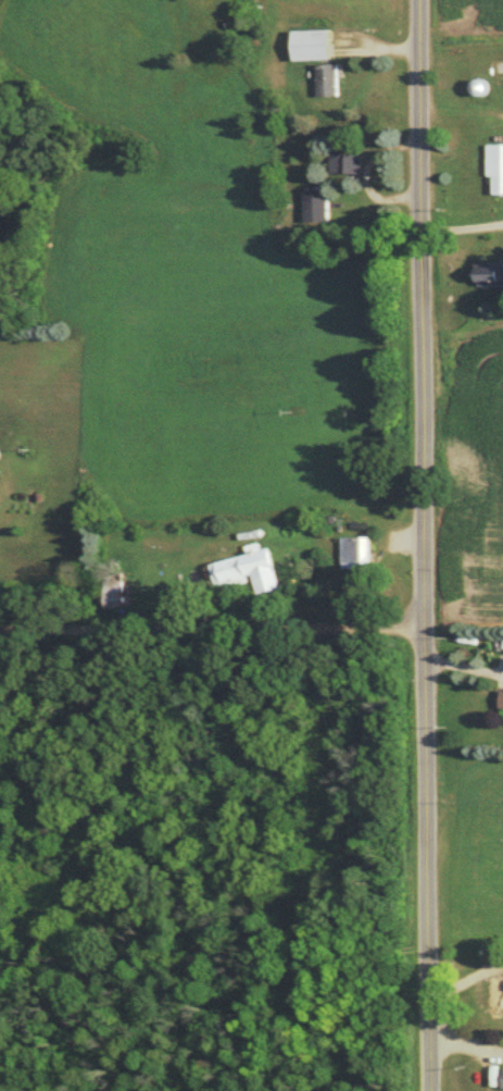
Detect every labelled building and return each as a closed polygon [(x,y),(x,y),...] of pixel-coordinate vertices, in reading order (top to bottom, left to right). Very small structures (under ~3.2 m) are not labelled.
[(296,32),(296,62),(333,62),(333,32),(296,32)] [(342,99),(342,66),(320,66),(320,99),(342,99)] [(474,89),(482,97),(491,88),(483,80),(474,89)] [(495,178),(495,196),(502,196),(502,146),(489,146),(489,178),(495,178)] [(334,175),(364,175),(364,156),(334,156),(334,175)] [(331,224),(331,192),(307,192),(307,224),(331,224)] [(480,264),(480,287),(502,287),(502,264),(480,264)] [(345,538),(345,571),(374,571),(374,538),(345,538)] [(210,567),(218,593),(255,580),(261,595),(284,587),(271,548),(263,551),(261,543),(247,548),(249,554),(210,567)] [(125,610),(125,582),(108,582),(108,610),(125,610)]
